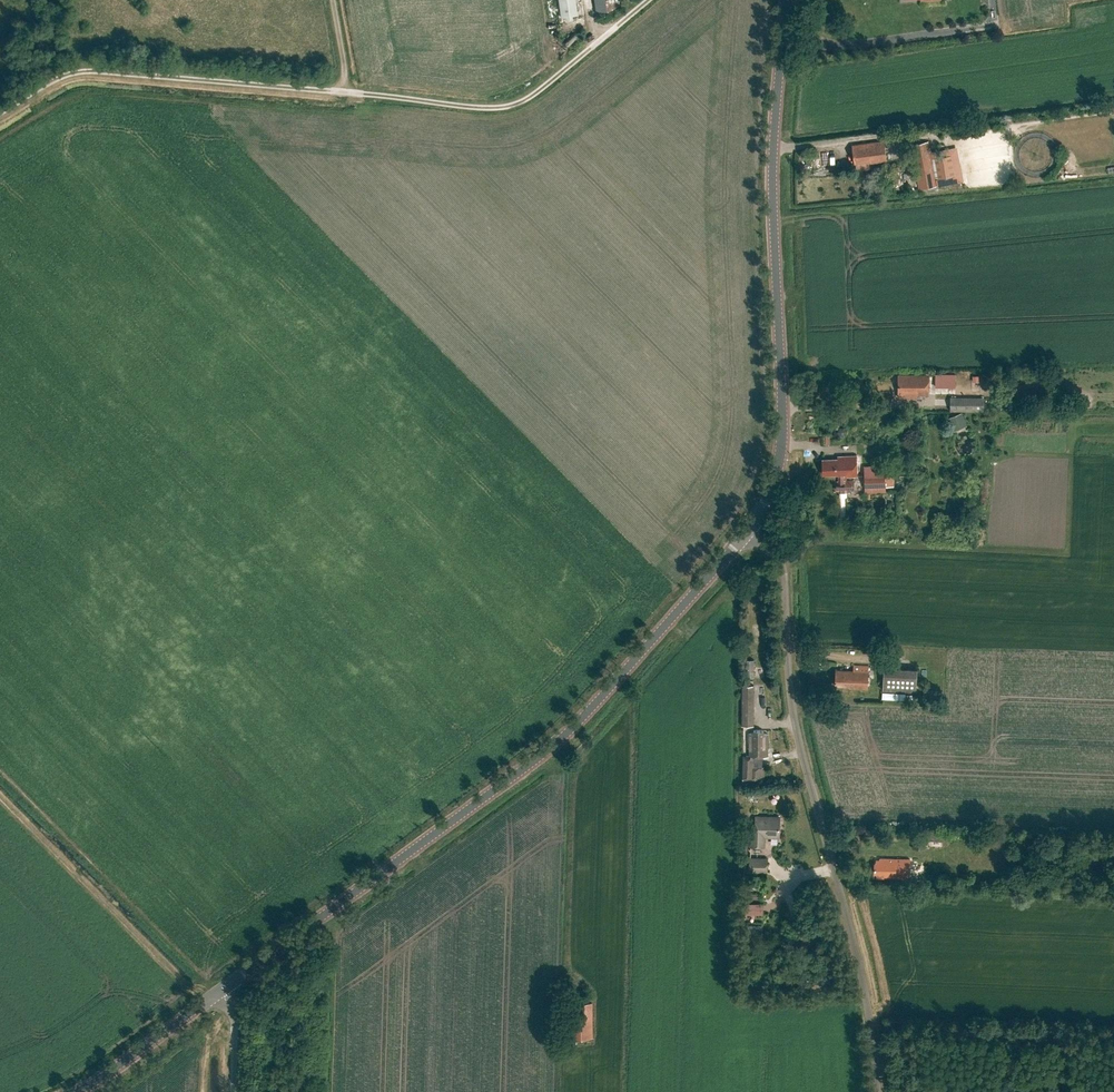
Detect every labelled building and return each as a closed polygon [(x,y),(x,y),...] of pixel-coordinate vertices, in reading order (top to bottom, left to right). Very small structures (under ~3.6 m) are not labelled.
[(562,17),(578,15),(576,0),(559,0),(562,17)] [(884,141),(866,144),(867,145),(853,147),(856,163),(869,161),(869,163),(887,161),(884,141)] [(911,145),(919,189),(938,186),(930,141),(911,145)] [(951,155),(935,158),(939,178),(955,175),(951,155)] [(935,387),(955,387),(956,374),(935,374),(935,387)] [(899,376),(899,397),(914,397),(914,395),(928,395),(929,376),(899,376)] [(984,397),(950,397),(950,411),(984,411),(984,397)] [(965,412),(950,418),(955,431),(970,426),(965,412)] [(839,481),(836,481),(837,490),(854,489),(853,481),(846,481),(846,476),(858,476),(857,455),(838,456),(838,459),(823,459),(824,475),(839,474),(839,481)] [(885,465),(864,466),(865,493),(886,492),(886,487),(893,487),(893,476),(886,476),(885,465)] [(742,659),(742,676),(752,676),(753,659),(742,659)] [(849,686),(849,687),(868,688),(869,666),(854,665),(853,670),(836,670),(835,685),(849,686)] [(884,667),(883,690),(916,691),(918,669),(884,667)] [(743,685),(742,725),(754,726),(754,685),(743,685)] [(763,733),(764,730),(754,730),(754,733),(749,733),(749,743),(749,756),(743,756),(743,783),(764,783),(765,767),(762,767),(762,756),(768,756),(768,746),(769,746),(769,742),(768,742),(768,734),(763,733)] [(756,816),(756,827),(751,827),(750,846),(765,846),(765,837),(779,837),(780,817),(756,816)] [(926,834),(913,834),(913,849),(926,849),(926,834)] [(768,857),(750,857),(749,872),(767,873),(768,857)] [(877,873),(877,877),(909,878),(910,859),(880,859),(880,860),(876,860),(876,863),(875,863),(874,873),(877,873)] [(768,903),(748,903),(748,914),(768,914),(768,903)] [(592,1035),(591,1003),(578,1003),(578,1006),(573,1006),(573,1015),(571,1015),(571,1035),(592,1035)]
